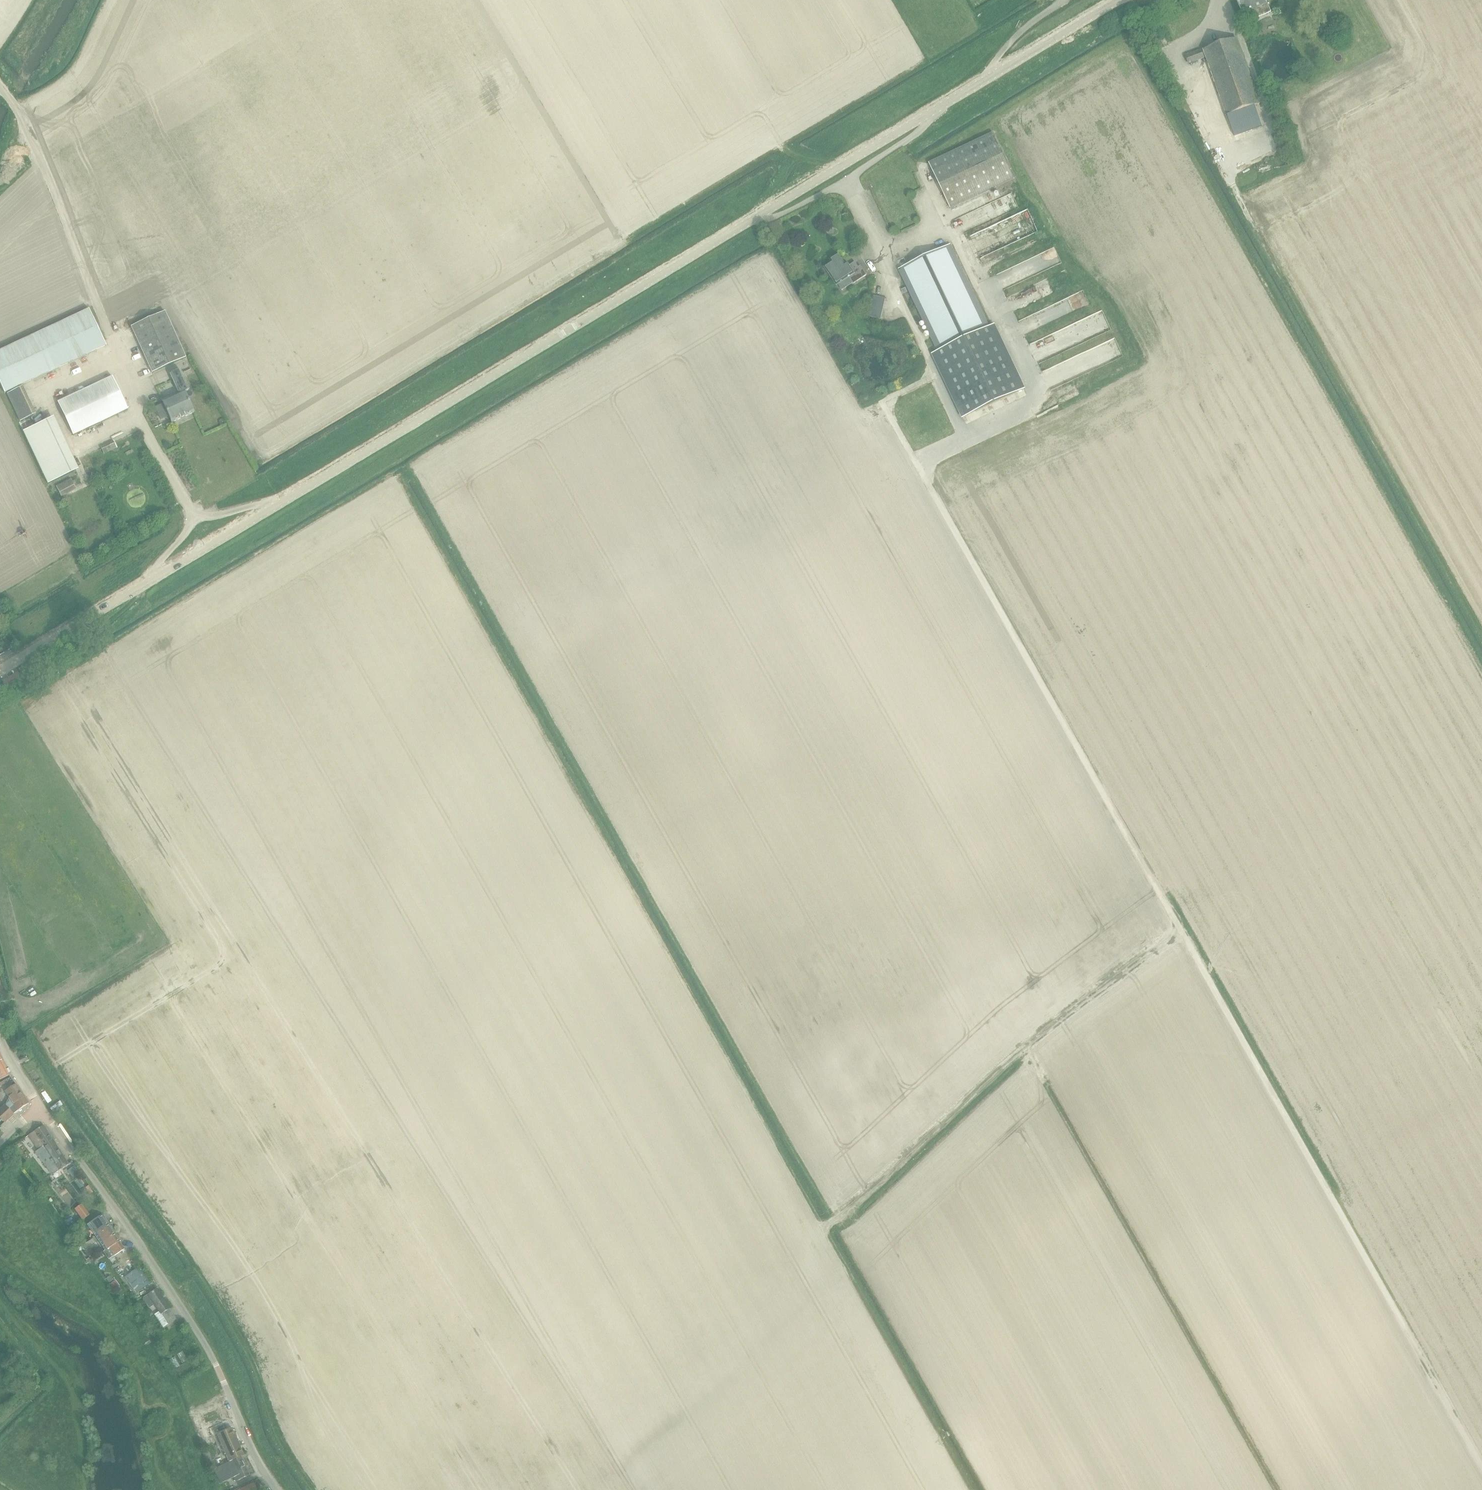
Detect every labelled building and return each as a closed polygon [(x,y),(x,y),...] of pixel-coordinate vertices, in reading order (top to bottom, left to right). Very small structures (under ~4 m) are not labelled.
[(1266,0),(1237,0),(1239,5),(1243,14),(1253,9),(1257,18),(1271,11),(1266,0)] [(1203,49),(1234,135),(1261,126),(1254,106),(1259,104),(1236,38),(1203,49)] [(1341,53),(1350,47),(1347,42),(1338,48),(1341,53)] [(1186,56),(1189,63),(1204,58),(1201,50),(1186,56)] [(929,164),(950,208),(1014,178),(993,134),(929,164)] [(984,205),(990,219),(1024,204),(1018,189),(984,205)] [(1022,238),(1046,228),(1037,206),(1013,215),(1022,238)] [(970,221),(974,229),(991,220),(987,213),(970,221)] [(979,238),(985,252),(1014,239),(1008,223),(988,232),(989,233),(979,238)] [(950,245),(898,270),(938,352),(933,354),(964,418),(1025,389),(994,325),(989,327),(950,245)] [(826,268),(832,276),(837,284),(848,276),(853,284),(866,275),(863,270),(861,271),(855,262),(848,266),(847,265),(845,266),(838,256),(832,260),(833,263),(826,268)] [(1052,284),(1056,290),(1062,286),(1058,280),(1052,284)] [(1054,321),(1099,301),(1092,286),(1048,306),(1054,321)] [(4,393),(97,349),(106,345),(89,309),(0,351),(0,384),(4,393)] [(185,358),(164,312),(132,326),(152,373),(185,358)] [(1047,337),(1040,339),(1040,347),(1044,360),(1052,358),(1063,358),(1063,365),(1056,367),(1059,377),(1072,377),(1086,373),(1086,369),(1091,367),(1091,361),(1090,361),(1079,361),(1086,359),(1069,359),(1065,360),(1063,352),(1086,345),(1083,334),(1083,336),(1081,328),(1080,328),(1050,337),(1047,337)] [(178,393),(162,401),(163,404),(156,408),(161,419),(169,416),(172,423),(194,413),(184,392),(189,390),(180,370),(170,375),(178,393)] [(110,376),(58,401),(73,431),(124,407),(110,376)] [(22,386),(8,393),(21,420),(35,414),(22,386)] [(101,447),(104,454),(117,448),(114,440),(101,447)] [(80,474),(68,481),(73,491),(86,483),(80,474)] [(1016,545),(1000,554),(1003,559),(1019,550),(1016,545)] [(18,672),(20,678),(27,674),(25,669),(18,672)] [(9,1075),(1,1060),(0,1060),(0,1079),(9,1075)] [(28,1103),(16,1084),(5,1091),(18,1110),(28,1103)] [(5,1122),(13,1114),(5,1105),(0,1110),(0,1117),(5,1122)] [(29,1135),(34,1144),(38,1150),(35,1152),(38,1157),(56,1145),(43,1126),(29,1135)] [(56,1145),(38,1157),(52,1175),(59,1170),(68,1164),(56,1145)] [(75,1167),(68,1171),(72,1177),(79,1173),(75,1167)] [(90,1196),(94,1193),(89,1186),(86,1189),(90,1196)] [(86,1203),(94,1214),(99,1210),(92,1199),(86,1203)] [(83,1220),(89,1215),(81,1204),(75,1209),(83,1220)] [(94,1220),(87,1225),(94,1235),(109,1224),(103,1214),(94,1220)] [(109,1224),(94,1235),(104,1248),(106,1247),(107,1249),(109,1248),(114,1255),(124,1249),(119,1241),(120,1240),(109,1224)] [(92,1239),(82,1246),(87,1253),(97,1246),(92,1239)] [(139,1267),(125,1278),(137,1293),(151,1283),(139,1267)] [(149,1308),(155,1305),(168,1325),(176,1319),(157,1289),(143,1298),(149,1308)] [(192,1411),(200,1431),(204,1429),(200,1419),(202,1418),(199,1408),(192,1411)] [(229,1461),(241,1456),(244,1455),(232,1428),(223,1432),(217,1435),(229,1461)] [(236,1481),(240,1479),(249,1475),(241,1456),(229,1461),(213,1469),(221,1483),(234,1477),(236,1481)]
